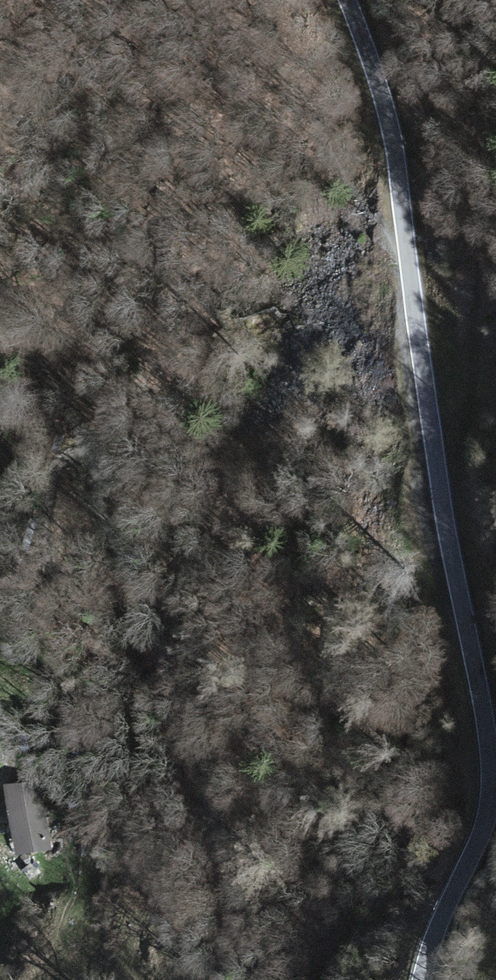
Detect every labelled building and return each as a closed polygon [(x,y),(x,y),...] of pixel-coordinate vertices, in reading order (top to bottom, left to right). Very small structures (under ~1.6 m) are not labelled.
[(6,786),(15,852),(60,845),(51,780),(6,786)]
